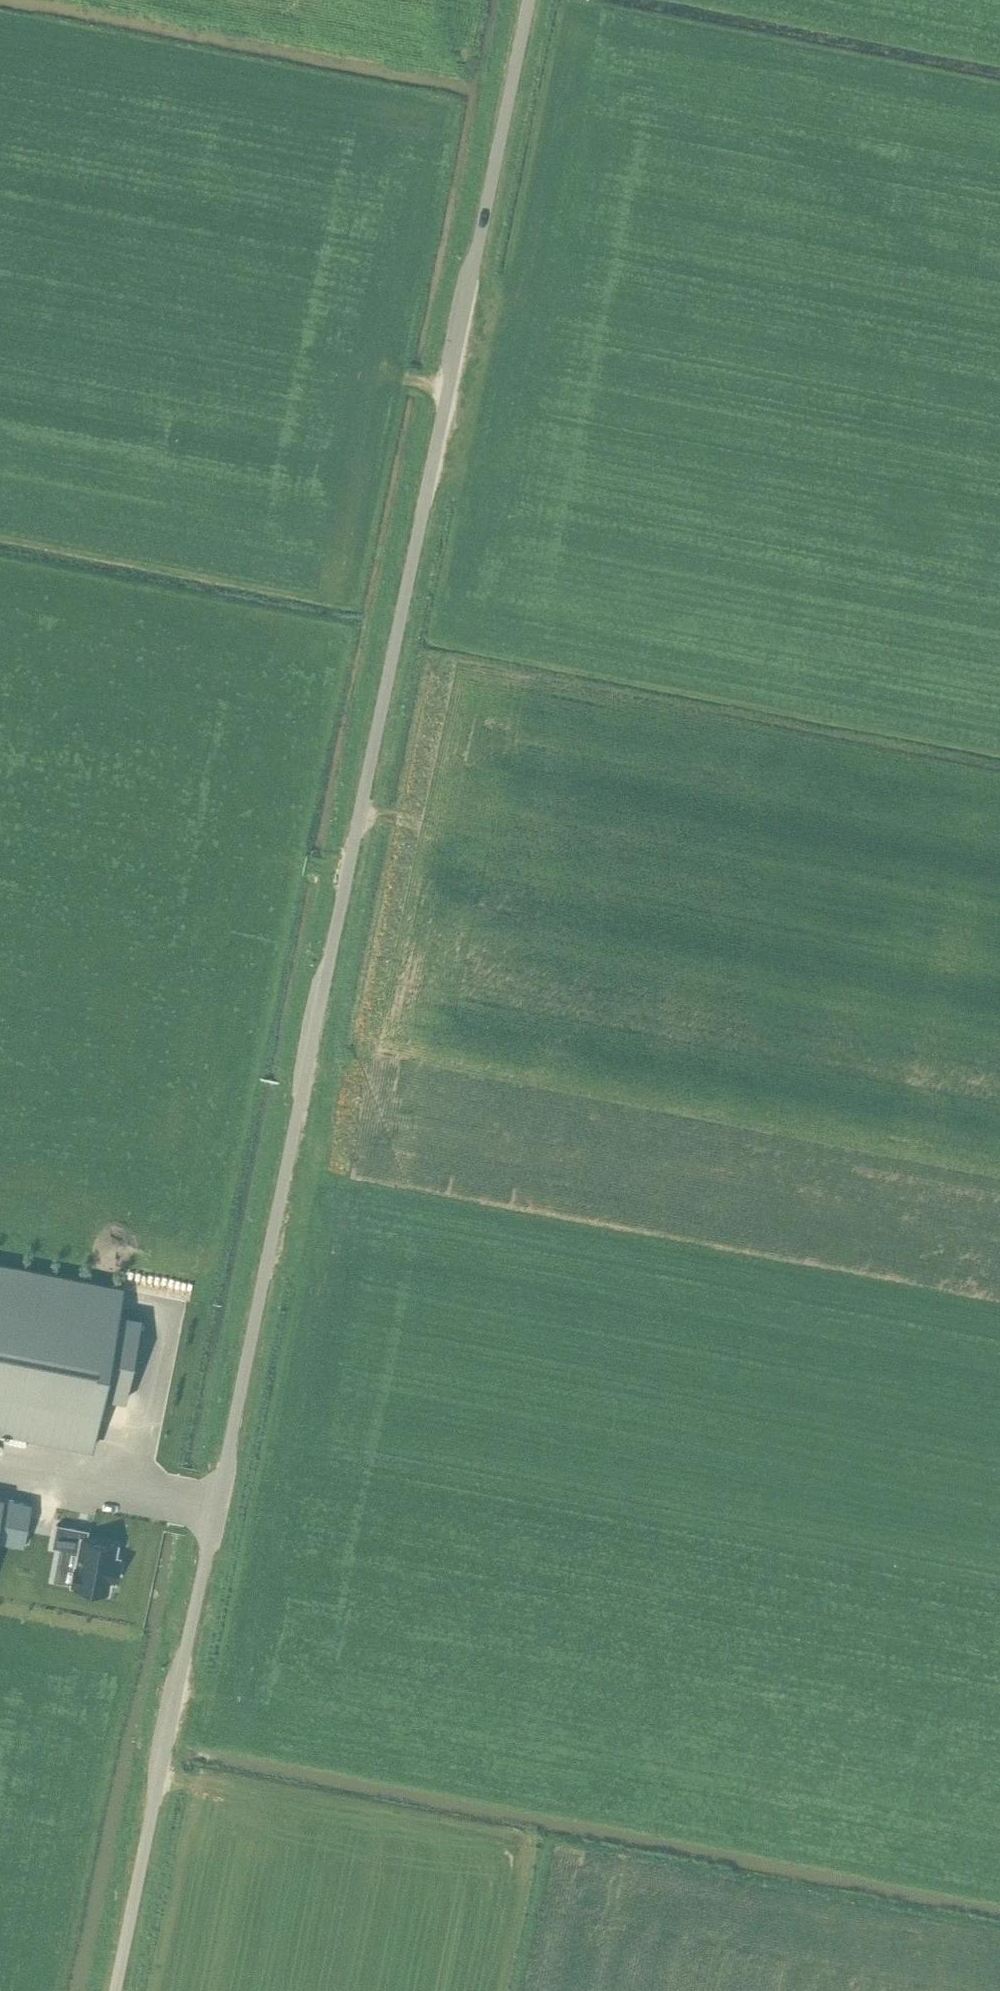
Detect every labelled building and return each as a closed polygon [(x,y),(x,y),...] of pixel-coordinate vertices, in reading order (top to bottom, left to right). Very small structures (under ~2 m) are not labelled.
[(93,1447),(102,1403),(103,1396),(114,1398),(126,1400),(142,1316),(119,1312),(124,1288),(0,1264),(0,1429),(93,1447)] [(24,1544),(28,1523),(0,1517),(0,1539),(24,1544)] [(57,1523),(53,1544),(59,1545),(78,1549),(72,1582),(71,1583),(108,1591),(110,1579),(115,1580),(120,1555),(115,1554),(118,1542),(87,1536),(88,1529),(57,1523)]
